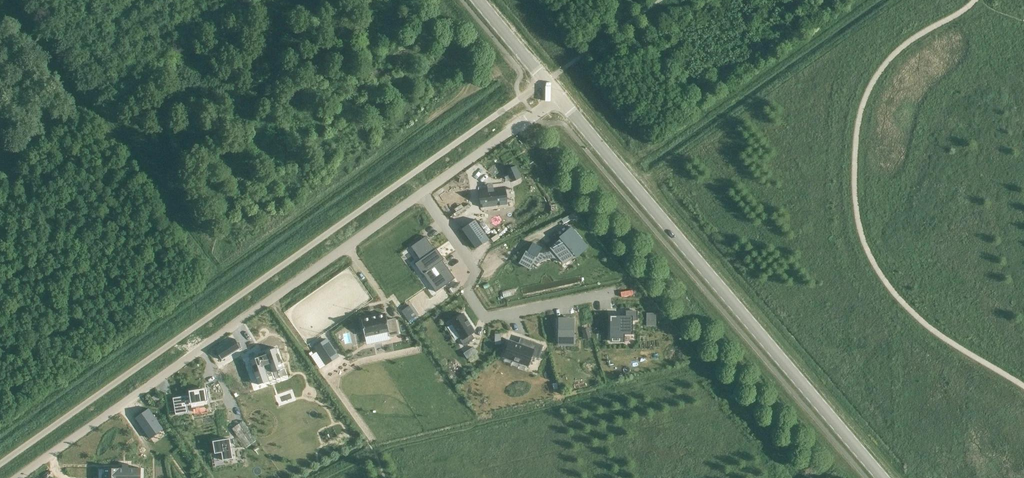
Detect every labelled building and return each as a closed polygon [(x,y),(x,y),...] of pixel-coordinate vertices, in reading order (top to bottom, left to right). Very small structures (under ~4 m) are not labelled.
[(506,170),(511,183),(522,178),(516,165),(506,170)] [(488,191),(480,192),(482,205),(483,208),(489,207),(488,204),(500,203),(500,205),(506,205),(505,202),(506,202),(505,188),(494,190),(493,188),(488,188),(488,191)] [(444,214),(452,211),(447,198),(439,201),(444,214)] [(532,211),(528,199),(520,202),(523,213),(532,211)] [(475,219),(462,229),(476,249),(489,239),(475,219)] [(557,246),(552,250),(553,251),(551,252),(549,253),(548,253),(550,257),(553,257),(556,258),(557,258),(558,256),(564,263),(574,254),(577,257),(584,251),(581,248),(586,244),(571,227),(560,237),(561,239),(555,244),(557,246)] [(426,236),(411,246),(421,260),(415,263),(416,264),(417,264),(423,273),(422,273),(423,274),(425,273),(428,271),(428,270),(440,288),(436,291),(436,292),(455,278),(443,260),(444,259),(444,258),(442,259),(436,250),(437,249),(436,248),(435,249),(426,236)] [(521,263),(530,268),(542,248),(533,242),(521,263)] [(501,248),(491,252),(494,258),(504,254),(501,248)] [(362,301),(367,300),(367,296),(348,268),(325,284),(328,288),(329,308),(324,300),(318,304),(316,300),(312,303),(310,303),(314,309),(319,309),(319,317),(320,318),(324,315),(325,326),(328,324),(328,318),(333,317),(332,312),(323,313),(331,307),(330,299),(336,308),(338,308),(339,324),(358,312),(357,302),(362,310),(362,301)] [(492,286),(482,291),(486,299),(496,295),(492,286)] [(618,294),(619,305),(631,304),(631,294),(618,294)] [(411,305),(406,309),(409,314),(406,317),(409,322),(418,315),(411,305)] [(611,329),(611,341),(623,341),(623,333),(631,333),(631,319),(637,319),(637,311),(627,311),(627,319),(613,319),(613,329),(611,329)] [(460,340),(464,345),(474,338),(471,333),(475,331),(463,313),(451,322),(462,339),(460,340)] [(655,313),(647,313),(647,326),(655,326),(655,313)] [(361,319),(365,336),(389,331),(390,336),(398,334),(395,319),(387,320),(386,314),(361,319)] [(560,321),(559,321),(560,321),(560,341),(559,341),(560,341),(574,341),(574,321),(574,320),(574,321),(560,321),(560,320),(560,321)] [(588,328),(582,330),(584,339),(590,337),(588,328)] [(234,338),(216,350),(222,359),(240,348),(234,338)] [(325,339),(314,347),(326,365),(337,357),(325,339)] [(522,340),(512,340),(512,359),(522,359),(522,363),(534,363),(534,344),(522,344),(522,340)] [(249,353),(253,378),(264,377),(263,369),(279,366),(279,367),(280,367),(277,345),(276,345),(276,346),(259,349),(259,348),(258,348),(258,351),(249,353)] [(477,352),(473,347),(469,350),(472,355),(477,352)] [(190,402),(207,399),(204,384),(204,382),(197,383),(187,385),(188,389),(171,392),(174,409),(187,407),(185,400),(189,399),(190,402)] [(149,409),(136,418),(150,438),(163,429),(149,409)] [(213,448),(220,446),(221,454),(231,453),(228,433),(211,435),(213,448)] [(138,469),(142,469),(142,468),(129,468),(129,464),(122,464),(122,468),(105,468),(105,474),(103,474),(103,477),(138,477),(138,469)]
